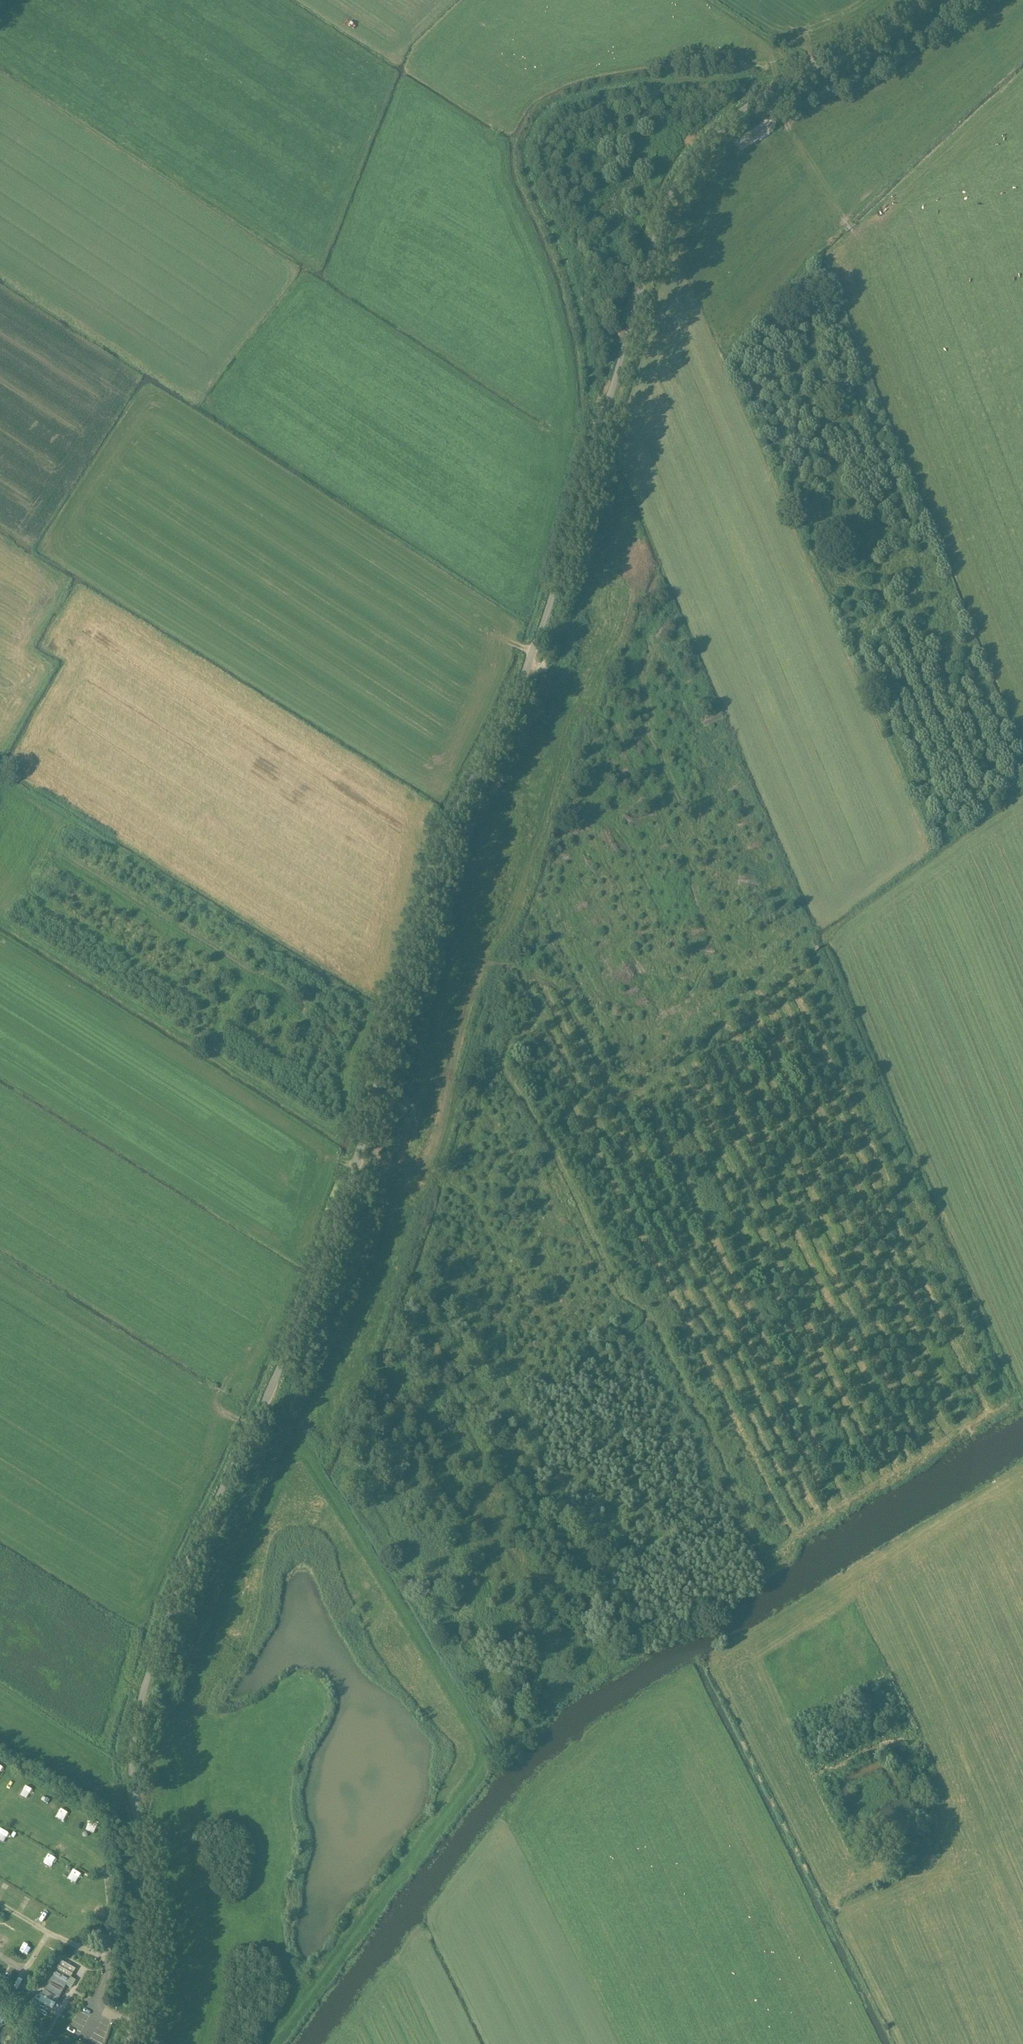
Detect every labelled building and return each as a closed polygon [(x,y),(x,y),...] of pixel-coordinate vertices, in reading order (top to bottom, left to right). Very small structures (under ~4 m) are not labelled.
[(109,1019),(121,1023),(123,1018),(111,1014),(109,1019)] [(19,1793),(28,1798),(33,1789),(25,1784),(19,1793)] [(56,1817),(64,1821),(68,1811),(60,1808),(56,1817)] [(63,1854),(67,1845),(61,1841),(56,1851),(63,1854)] [(49,1853),(43,1864),(52,1868),(58,1858),(49,1853)] [(77,1883),(82,1872),(73,1868),(68,1878),(77,1883)] [(41,1908),(38,1917),(46,1920),(49,1911),(41,1908)] [(62,1961),(42,1996),(56,2004),(75,1969),(62,1961)] [(92,2043),(99,2043),(102,2036),(92,2033),(88,2043),(92,2043)]
